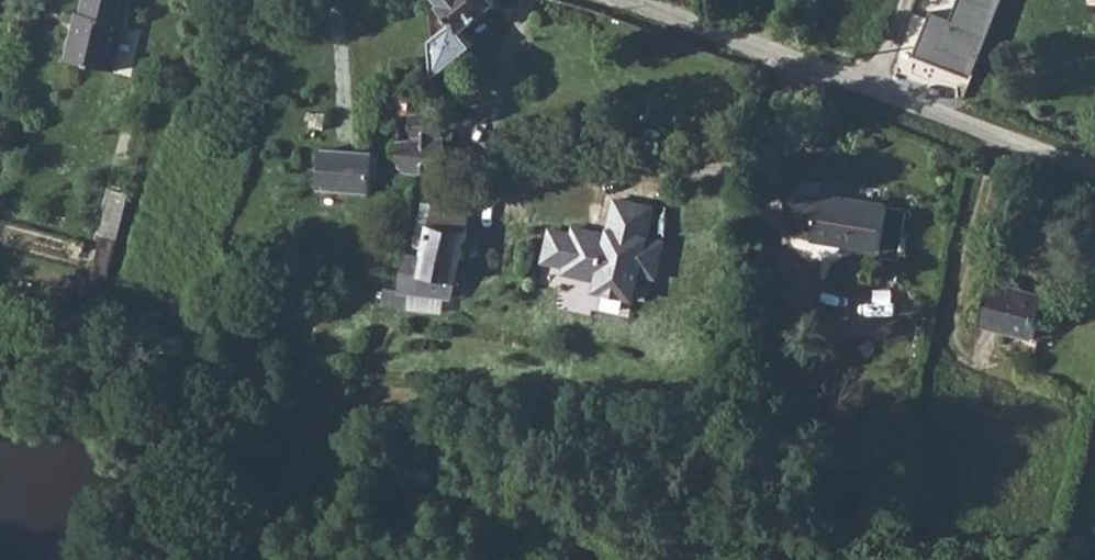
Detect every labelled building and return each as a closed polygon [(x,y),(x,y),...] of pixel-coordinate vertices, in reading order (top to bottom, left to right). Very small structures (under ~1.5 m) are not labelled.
[(71,27),(64,60),(115,72),(132,0),(81,0),(78,13),(75,29),(71,27)] [(443,1),(439,4),(462,32),(498,3),(496,0),(441,0),(443,1)] [(969,86),(997,18),(1004,1),(1002,0),(965,0),(961,9),(972,13),(966,27),(938,17),(919,66),(969,86)] [(425,89),(394,90),(396,114),(409,114),(427,113),(426,105),(425,89)] [(410,139),(398,140),(400,168),(408,175),(423,175),(447,175),(440,103),(426,105),(427,113),(409,114),(410,139)] [(321,149),(317,187),(370,194),(374,155),(321,149)] [(818,197),(797,195),(791,237),(812,240),(812,242),(879,253),(878,259),(898,262),(908,209),(818,195),(818,197)] [(655,210),(616,202),(608,240),(598,238),(598,235),(575,231),(574,237),(551,233),(544,265),(567,269),(566,276),(599,282),(598,288),(637,296),(641,277),(658,280),(666,244),(649,241),(655,210)] [(434,207),(425,254),(462,261),(471,214),(434,207)] [(424,260),(421,275),(458,281),(462,261),(425,254),(424,260)] [(993,284),(981,327),(1033,340),(1045,298),(993,284)] [(637,296),(598,288),(597,293),(607,295),(607,292),(626,296),(626,299),(636,302),(637,296)]
